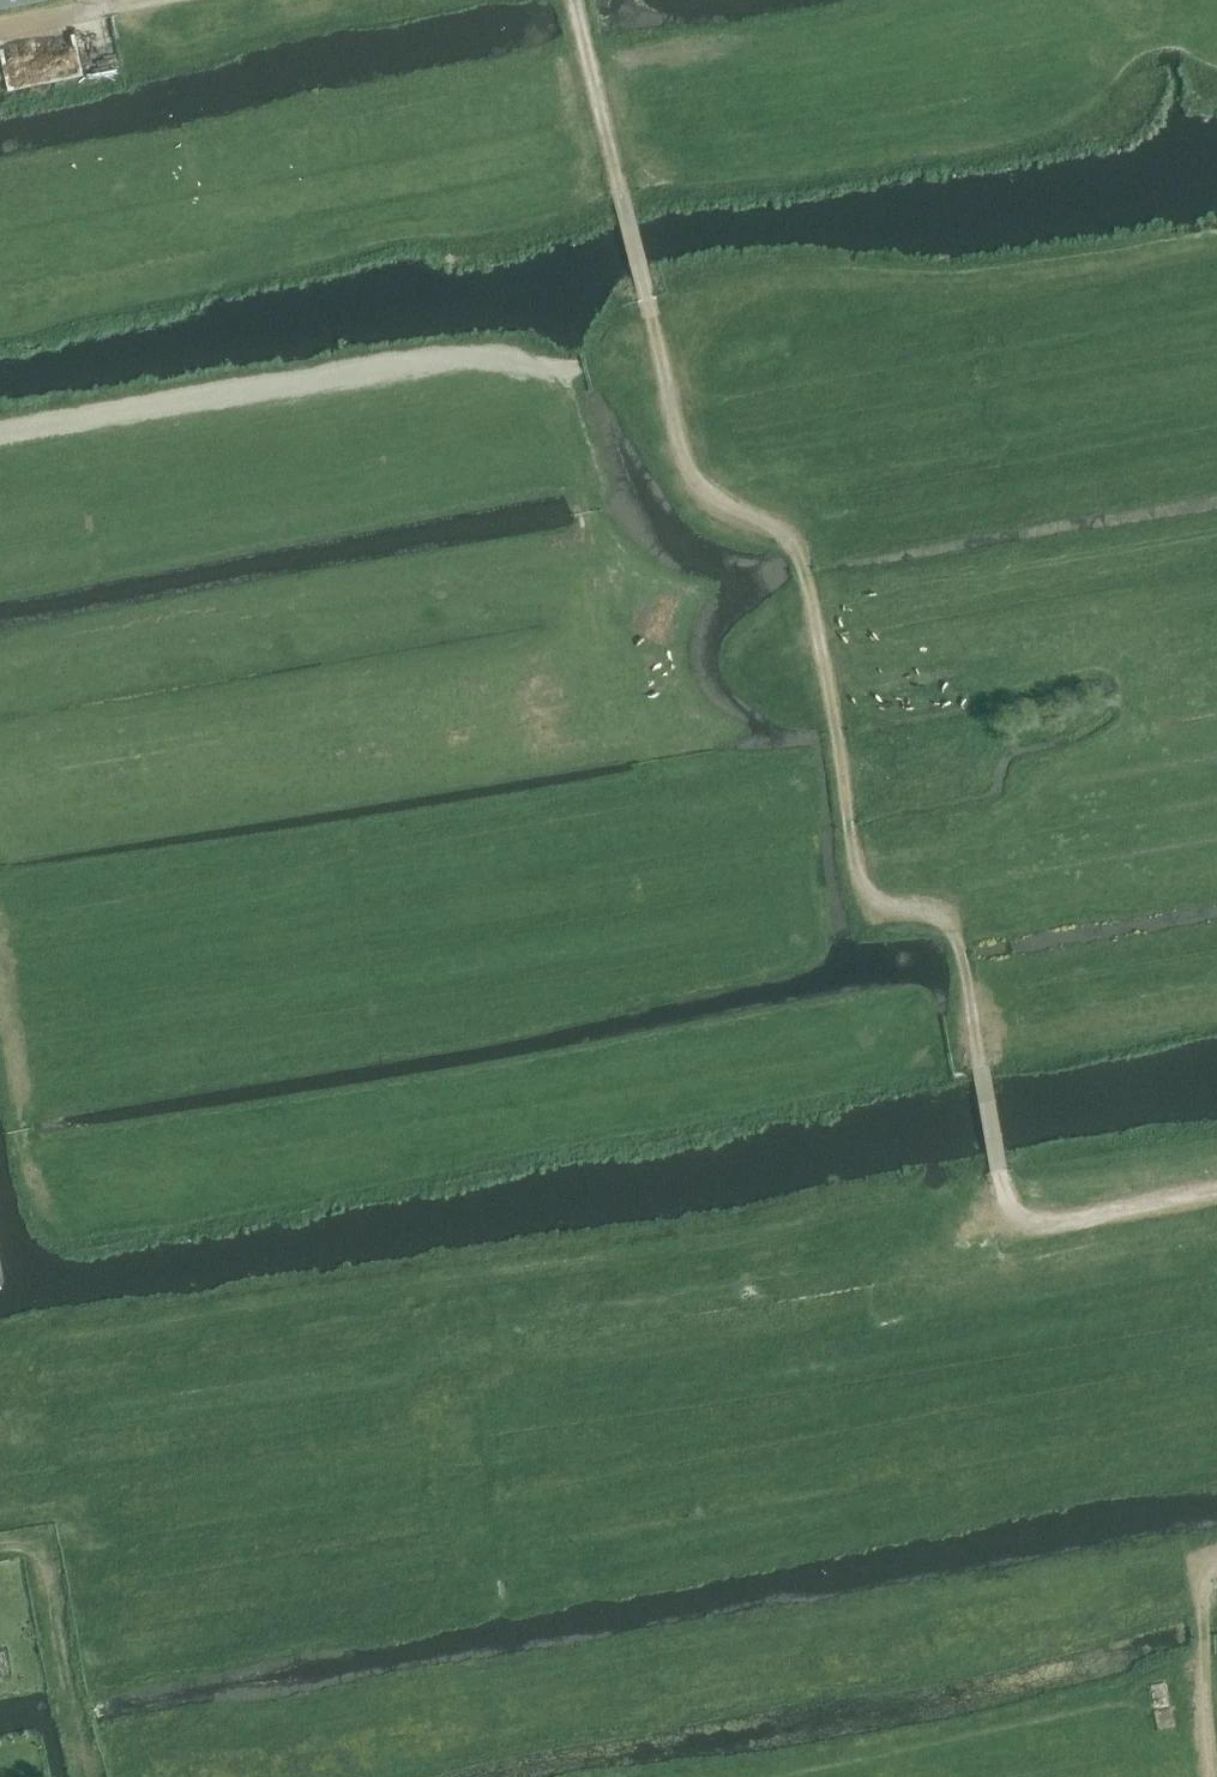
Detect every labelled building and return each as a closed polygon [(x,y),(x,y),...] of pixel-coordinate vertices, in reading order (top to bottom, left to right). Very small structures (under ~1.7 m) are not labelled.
[(41,0),(0,0),(0,8),(41,0)]
